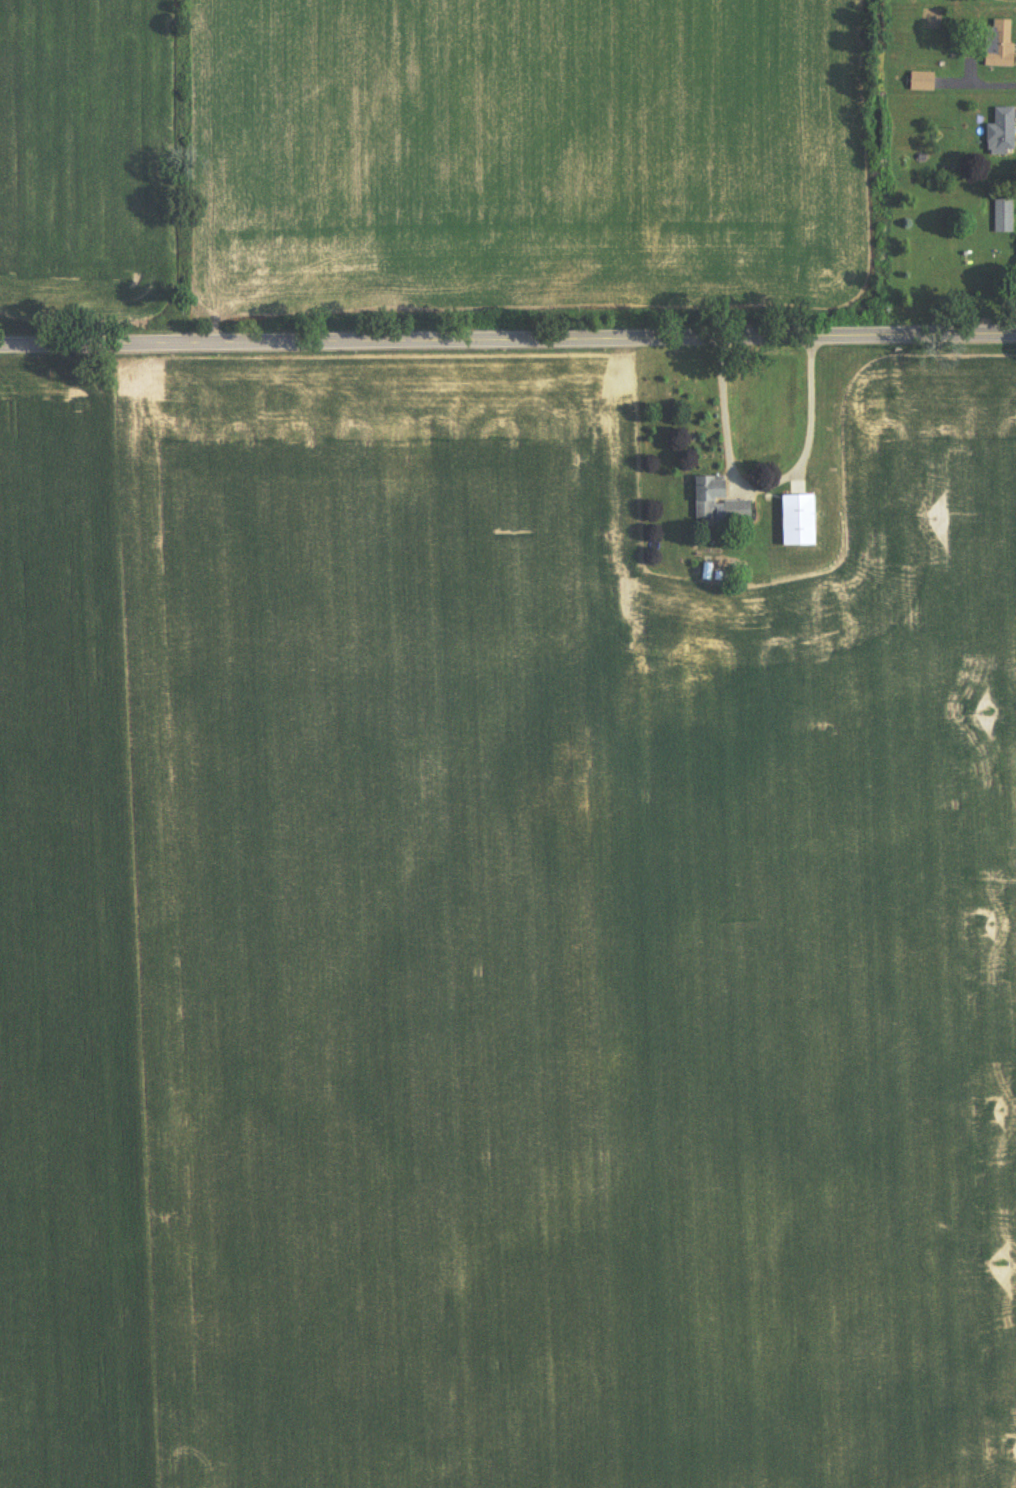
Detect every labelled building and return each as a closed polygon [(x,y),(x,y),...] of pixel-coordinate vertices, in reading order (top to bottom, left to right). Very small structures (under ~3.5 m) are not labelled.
[(1015,68),(1015,45),(1011,44),(1012,21),(988,20),(987,67),(1015,68)] [(936,73),(911,73),(911,92),(936,92),(936,73)] [(1015,108),(997,108),(997,125),(989,125),(989,152),(1015,152),(1015,108)] [(1014,234),(1013,200),(995,200),(995,234),(1014,234)] [(697,478),(698,521),(715,521),(715,499),(729,499),(729,478),(697,478)] [(817,546),(817,497),(784,497),(784,546),(817,546)] [(726,502),(726,522),(753,522),(753,502),(726,502)]
